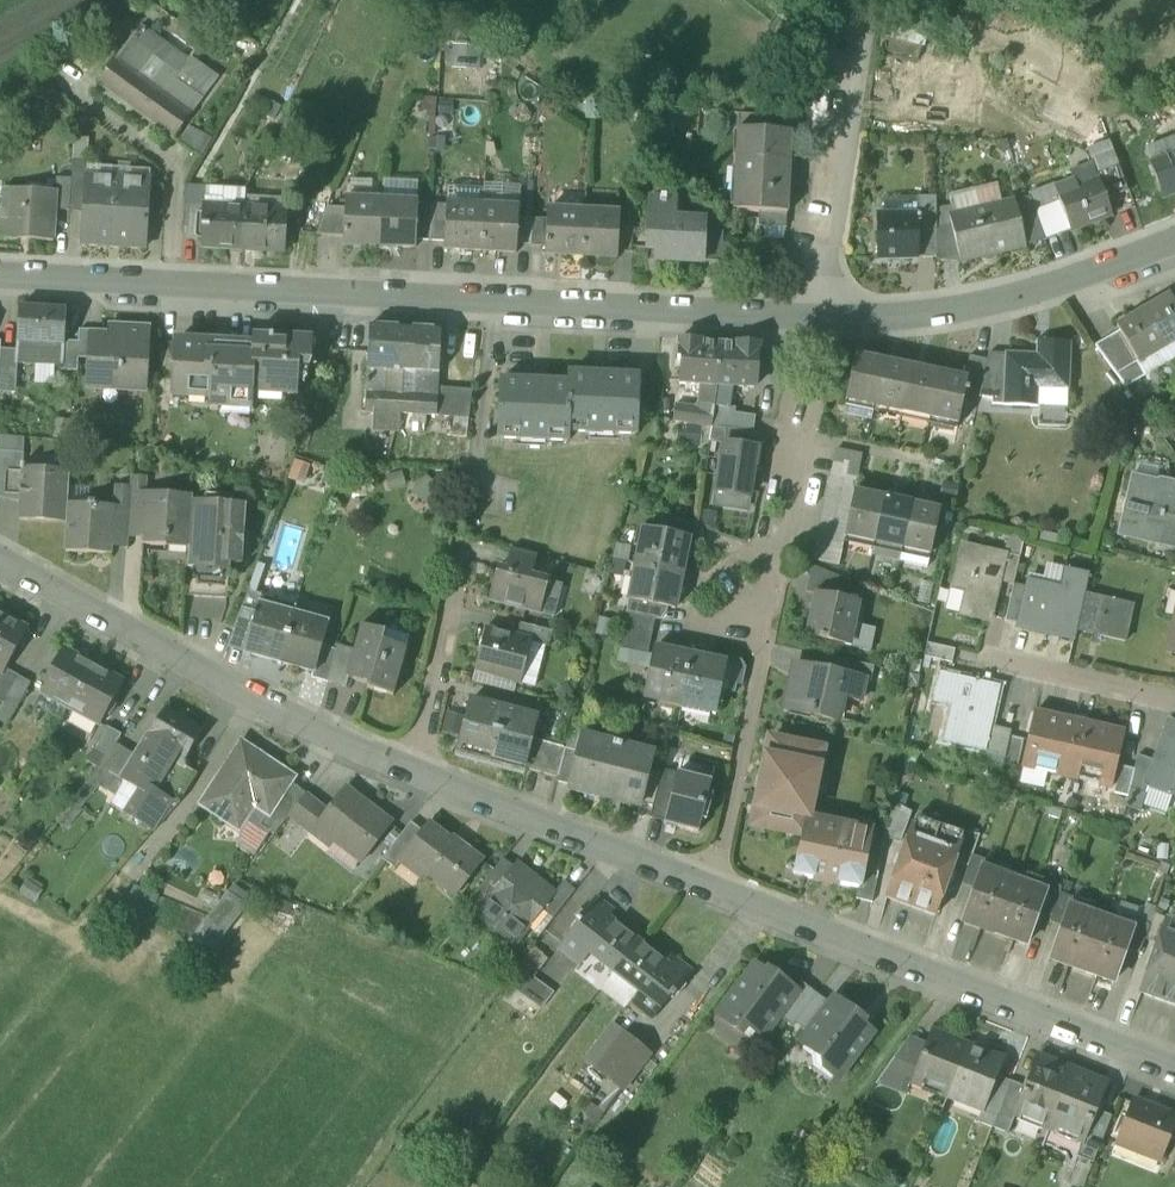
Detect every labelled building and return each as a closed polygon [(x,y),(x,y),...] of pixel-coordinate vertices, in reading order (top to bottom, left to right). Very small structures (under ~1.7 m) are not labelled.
[(203,40),(223,12),(207,0),(193,0),(177,21),(183,25),(203,40)] [(382,10),(388,0),(367,0),(382,10)] [(895,22),(891,40),(925,48),(929,30),(895,22)] [(203,40),(183,25),(174,36),(194,51),(203,40)] [(132,42),(180,77),(190,64),(141,28),(132,42)] [(925,48),(891,40),(887,53),(922,61),(925,48)] [(177,81),(180,77),(132,42),(128,46),(150,63),(165,73),(175,80),(177,81)] [(482,46),(452,45),(451,69),(481,70),(482,46)] [(128,46),(117,61),(140,78),(150,63),(128,46)] [(174,140),(192,116),(164,95),(154,88),(140,78),(117,61),(100,85),(174,140)] [(154,88),(165,73),(150,63),(140,78),(154,88)] [(216,82),(190,64),(180,77),(177,81),(203,100),(216,82)] [(154,88),(164,95),(175,80),(165,73),(154,88)] [(177,81),(175,80),(164,95),(192,116),(203,100),(177,81)] [(818,84),(815,113),(827,114),(831,86),(818,84)] [(1085,141),(1101,119),(1052,93),(1039,117),(1085,141)] [(787,131),(792,131),(793,119),(737,114),(737,129),(740,129),(787,131)] [(1094,165),(1116,156),(1101,119),(1085,141),(1094,165)] [(212,139),(190,127),(178,143),(201,159),(212,139)] [(760,211),(784,212),(787,131),(740,129),(737,211),(760,211)] [(73,162),(87,163),(90,139),(74,138),(73,162)] [(1167,141),(1172,156),(1174,155),(1174,138),(1167,141)] [(1172,156),(1167,141),(1148,149),(1153,163),(1151,164),(1165,198),(1174,194),(1174,155),(1172,156)] [(1100,181),(1108,201),(1129,192),(1116,156),(1094,165),(1097,173),(1095,174),(1098,182),(1100,181)] [(73,162),(72,180),(70,212),(84,213),(87,177),(88,177),(88,166),(89,163),(87,163),(73,162)] [(1072,174),(1075,183),(1076,182),(1079,189),(1098,182),(1095,174),(1097,173),(1094,165),(1072,174)] [(151,170),(88,166),(88,177),(150,181),(151,170)] [(82,244),(146,248),(148,215),(150,186),(150,181),(88,177),(87,177),(84,213),(82,244)] [(56,211),(70,212),(72,180),(55,179),(55,192),(57,192),(56,211)] [(352,179),(351,199),(373,200),(374,181),(352,179)] [(384,180),(382,201),(419,203),(420,182),(384,180)] [(1100,181),(1098,182),(1079,189),(1059,197),(1061,203),(1072,232),(1114,216),(1108,201),(1100,181)] [(1059,197),(1079,189),(1076,182),(1075,183),(1056,190),(1059,197)] [(484,184),(484,189),(483,206),(518,208),(519,186),(484,184)] [(148,215),(162,216),(164,187),(150,186),(148,215)] [(955,215),(1002,205),(997,186),(951,196),(954,208),(955,215)] [(206,188),(205,207),(246,209),(246,197),(247,191),(206,188)] [(454,188),(453,205),(483,206),(484,189),(454,188)] [(54,241),(56,211),(57,192),(55,192),(3,189),(3,191),(10,192),(8,219),(1,219),(0,235),(0,238),(54,241)] [(1059,197),(1056,190),(1030,200),(1035,213),(1061,203),(1059,197)] [(1135,208),(1129,192),(1108,201),(1114,216),(1135,208)] [(285,199),(246,197),(246,209),(284,211),(285,199)] [(918,203),(918,215),(918,232),(937,231),(937,211),(937,197),(918,197),(918,203)] [(343,243),(380,245),(382,201),(373,200),(351,199),(346,199),(345,209),(344,236),(343,243)] [(1030,199),(1016,202),(1025,245),(1046,241),(1035,213),(1030,200),(1030,199)] [(655,257),(704,260),(705,259),(706,230),(706,224),(701,223),(701,222),(676,220),(677,202),(650,200),(648,248),(656,248),(655,257)] [(419,203),(382,201),(380,245),(416,247),(416,240),(419,203)] [(1025,248),(1025,245),(1016,202),(1002,205),(955,215),(951,216),(953,228),(959,254),(960,262),(1025,248)] [(416,240),(431,241),(433,204),(419,203),(416,240)] [(886,203),(886,216),(918,215),(918,203),(886,203)] [(1046,241),(1046,242),(1072,232),(1061,203),(1035,213),(1046,241)] [(447,205),(433,204),(431,241),(445,242),(447,205)] [(481,251),(483,206),(453,205),(448,205),(447,205),(445,242),(445,249),(481,251)] [(183,236),(202,237),(204,207),(185,206),(183,236)] [(518,208),(483,206),(481,251),(516,253),(516,245),(518,218),(518,208)] [(243,250),(246,209),(205,207),(204,207),(202,237),(202,248),(243,250)] [(318,235),(344,236),(345,209),(328,208),(318,235)] [(937,211),(937,231),(953,228),(951,216),(955,215),(954,208),(937,211)] [(284,211),(246,209),(243,250),(285,253),(288,211),(284,211)] [(545,254),(582,256),(584,212),(548,210),(547,219),(546,247),(545,254)] [(759,224),(787,226),(788,213),(784,212),(760,211),(759,224)] [(621,214),(584,212),(582,256),(619,258),(619,251),(621,223),(621,214)] [(919,258),(918,232),(918,215),(886,216),(878,216),(879,257),(898,257),(898,260),(919,260),(919,258)] [(516,245),(532,246),(533,218),(518,218),(516,245)] [(547,219),(533,218),(532,246),(546,247),(547,219)] [(619,251),(633,252),(634,224),(621,223),(619,251)] [(953,228),(937,231),(937,257),(959,254),(953,228)] [(705,259),(723,260),(724,244),(724,231),(706,230),(705,259)] [(919,258),(937,257),(937,231),(918,232),(919,258)] [(737,245),(724,244),(723,260),(736,260),(737,245)] [(1144,311),(1166,349),(1174,343),(1174,304),(1170,296),(1144,311)] [(55,367),(62,367),(62,366),(63,366),(64,346),(65,342),(67,311),(20,308),(17,352),(18,352),(17,364),(18,364),(18,365),(36,365),(55,367)] [(1140,364),(1166,349),(1144,311),(1118,327),(1121,332),(1138,361),(1140,364)] [(95,387),(142,390),(146,329),(119,327),(113,332),(113,336),(95,335),(93,335),(92,359),(91,369),(96,369),(95,387)] [(370,327),(368,370),(404,372),(406,329),(370,327)] [(406,329),(404,372),(439,373),(441,330),(406,329)] [(80,330),(79,343),(78,358),(92,359),(93,335),(95,335),(95,331),(80,330)] [(1096,347),(1116,374),(1138,361),(1121,332),(1096,347)] [(251,411),(254,411),(254,399),(255,390),(297,392),(299,369),(309,369),(312,363),(313,341),(274,339),(274,335),(269,335),(269,337),(253,336),(252,347),(252,353),(216,351),(216,345),(174,342),(173,371),(171,394),(210,396),(210,405),(210,411),(220,411),(220,410),(220,406),(232,406),(232,403),(251,404),(251,411)] [(159,370),(173,371),(174,342),(160,341),(159,370)] [(702,386),(718,387),(719,345),(702,344),(702,342),(679,341),(678,360),(681,361),(680,385),(702,386)] [(1005,405),(1030,406),(1031,388),(1038,388),(1068,389),(1070,342),(1048,341),(1047,356),(1036,356),(1007,355),(1005,404),(1005,405)] [(1037,341),(1036,356),(1047,356),(1048,341),(1037,341)] [(77,372),(78,358),(79,343),(65,342),(64,346),(63,366),(62,366),(62,367),(62,372),(77,372)] [(737,345),(719,345),(718,387),(732,388),(755,388),(756,364),(759,364),(760,344),(737,343),(737,345)] [(1174,361),(1174,343),(1166,349),(1174,361)] [(252,347),(216,345),(216,351),(252,353),(252,347)] [(1147,376),(1174,361),(1166,349),(1140,364),(1147,376)] [(1,351),(0,366),(0,393),(16,394),(18,365),(18,364),(17,364),(18,352),(17,352),(1,351)] [(845,401),(874,407),(884,361),(856,355),(845,401)] [(989,355),(987,360),(980,393),(979,398),(993,399),(993,404),(1005,404),(1007,355),(989,355)] [(966,390),(980,393),(987,360),(969,357),(965,378),(968,379),(966,390)] [(874,407),(902,413),(912,367),(884,361),(874,407)] [(1127,390),(1147,376),(1140,364),(1138,361),(1116,374),(1127,390)] [(54,386),(55,367),(36,365),(35,385),(54,386)] [(902,413),(930,419),(940,373),(912,367),(902,413)] [(402,414),(404,372),(368,370),(366,413),(374,413),(402,414)] [(439,388),(439,373),(404,372),(402,414),(414,415),(428,416),(437,416),(439,388)] [(965,378),(940,373),(930,419),(958,425),(966,390),(968,379),(965,378)] [(498,439),(569,442),(569,433),(637,435),(639,377),(569,374),(569,383),(501,380),(498,439)] [(703,426),(712,427),(718,387),(702,386),(700,405),(696,409),(676,406),(674,421),(686,423),(703,426)] [(732,388),(718,387),(712,427),(713,427),(754,433),(756,418),(732,414),(730,409),(732,388)] [(455,417),(470,418),(474,390),(439,388),(437,416),(455,417)] [(1068,389),(1038,388),(1038,406),(1067,408),(1068,389)] [(255,390),(254,399),(277,400),(282,396),(297,397),(297,392),(255,390)] [(189,404),(210,405),(210,396),(171,394),(171,399),(186,399),(189,404)] [(220,406),(220,410),(251,411),(251,404),(232,403),(232,406),(220,406)] [(395,433),(401,433),(401,420),(402,414),(374,413),(373,432),(395,433)] [(413,424),(427,425),(428,416),(414,415),(413,424)] [(452,438),(467,438),(470,418),(455,417),(452,438)] [(702,447),(703,426),(686,423),(686,431),(677,431),(677,446),(702,447)] [(725,444),(754,448),(756,433),(754,433),(713,427),(710,442),(725,444)] [(24,454),(25,439),(0,437),(0,452),(24,454)] [(717,492),(750,497),(754,465),(757,466),(759,449),(754,448),(725,444),(723,455),(728,461),(726,474),(720,478),(717,492)] [(835,461),(860,466),(863,455),(837,450),(835,461)] [(21,496),(23,471),(25,471),(25,466),(24,466),(24,454),(0,452),(0,495),(21,496)] [(728,461),(723,455),(720,478),(726,474),(728,461)] [(311,466),(295,460),(288,480),(305,485),(311,466)] [(835,461),(832,476),(857,481),(860,466),(835,461)] [(1134,474),(1158,480),(1161,469),(1137,463),(1134,474)] [(20,518),(68,521),(69,503),(70,487),(70,474),(25,471),(23,471),(21,496),(20,518)] [(402,471),(386,476),(390,490),(407,486),(402,471)] [(1174,547),(1174,516),(1173,515),(1174,507),(1174,484),(1158,480),(1134,474),(1120,535),(1174,547)] [(133,476),(132,487),(129,528),(143,529),(146,491),(147,491),(148,477),(133,476)] [(426,476),(412,493),(431,509),(445,491),(426,476)] [(855,491),(857,481),(832,476),(829,490),(854,495),(855,491)] [(961,485),(943,481),(940,497),(957,502),(961,485)] [(129,536),(129,528),(132,487),(115,486),(114,506),(116,506),(114,535),(129,536)] [(91,488),(70,487),(69,503),(90,504),(91,488)] [(851,509),(854,495),(829,490),(826,504),(851,509)] [(168,534),(191,535),(193,501),(193,494),(147,491),(146,491),(143,529),(142,543),(167,545),(168,534)] [(845,538),(874,544),(884,497),(855,491),(854,495),(851,509),(848,523),(845,537),(845,538)] [(750,497),(717,492),(716,505),(747,509),(747,507),(748,507),(750,497)] [(912,503),(884,497),(874,544),(902,550),(912,503)] [(226,503),(193,501),(191,535),(190,546),(189,569),(193,570),(194,569),(230,571),(230,564),(242,564),(243,547),(244,547),(247,505),(226,504),(226,503)] [(90,504),(69,503),(68,521),(66,552),(113,555),(114,535),(116,506),(114,506),(90,504)] [(941,509),(912,503),(902,550),(931,556),(941,509)] [(848,523),(851,509),(826,504),(823,518),(848,523)] [(700,511),(698,527),(715,530),(717,513),(700,511)] [(845,537),(848,523),(823,518),(820,532),(845,537)] [(689,543),(699,545),(703,529),(698,527),(677,521),(672,536),(690,540),(689,543)] [(643,530),(636,565),(682,575),(689,543),(690,540),(672,536),(643,530)] [(845,538),(845,537),(820,532),(817,546),(842,551),(845,538)] [(168,534),(167,545),(190,546),(191,535),(168,534)] [(1009,537),(1005,555),(1019,558),(1023,540),(1009,537)] [(632,547),(617,544),(614,561),(629,564),(632,547)] [(839,566),(842,551),(817,546),(814,560),(839,566)] [(962,615),(990,621),(997,589),(993,588),(995,582),(999,583),(1005,556),(1004,556),(963,546),(954,587),(968,590),(962,615)] [(507,564),(533,571),(537,556),(511,549),(507,564)] [(999,583),(1013,586),(1013,585),(1019,558),(1005,555),(1004,556),(1005,556),(999,583)] [(248,591),(257,594),(267,565),(258,563),(248,591)] [(489,601),(541,614),(549,582),(532,578),(533,571),(507,564),(506,571),(498,569),(489,601)] [(1047,564),(1042,585),(1061,589),(1065,571),(1066,568),(1047,564)] [(675,610),(682,575),(636,565),(629,600),(659,607),(675,610)] [(815,593),(834,597),(839,577),(813,566),(806,592),(814,594),(815,593)] [(187,596),(228,598),(230,571),(194,569),(193,570),(189,569),(187,596)] [(1074,640),(1076,631),(1085,594),(1089,576),(1065,571),(1061,589),(1042,585),(1029,582),(1028,589),(1019,625),(1019,628),(1074,640)] [(934,584),(922,581),(917,603),(929,605),(934,584)] [(564,586),(549,582),(541,614),(556,618),(564,586)] [(1028,589),(1013,585),(1013,586),(1005,622),(1019,625),(1028,589)] [(968,590),(954,587),(950,586),(944,611),(962,615),(968,590)] [(257,613),(259,605),(263,595),(257,594),(248,591),(242,609),(257,613)] [(805,638),(845,646),(849,629),(855,630),(856,625),(861,602),(834,597),(815,593),(814,594),(805,638)] [(1133,606),(1085,594),(1076,631),(1125,642),(1133,606)] [(626,614),(628,615),(655,620),(657,621),(659,607),(629,600),(626,614)] [(254,656),(281,663),(294,615),(259,605),(257,613),(248,645),(256,647),(254,655),(254,656)] [(231,640),(248,645),(257,613),(242,609),(231,640)] [(0,615),(0,658),(10,664),(28,630),(0,615)] [(331,625),(294,615),(281,663),(310,671),(312,663),(317,664),(315,672),(317,673),(325,646),(331,625)] [(652,634),(655,620),(628,615),(626,629),(652,634)] [(547,647),(550,648),(554,632),(521,624),(517,638),(533,642),(532,643),(547,647)] [(368,689),(394,696),(407,648),(382,641),(385,632),(362,625),(355,650),(347,678),(349,679),(355,680),(363,677),(371,679),(368,689)] [(877,629),(856,625),(855,630),(849,629),(845,646),(872,652),(877,629)] [(648,655),(652,634),(626,629),(622,644),(621,650),(648,655)] [(518,682),(522,683),(532,643),(533,642),(517,638),(486,630),(476,671),(518,682)] [(410,639),(385,632),(382,641),(407,648),(410,639)] [(532,643),(522,683),(521,685),(536,689),(547,647),(532,643)] [(956,650),(928,644),(925,658),(952,664),(956,650)] [(256,647),(248,645),(247,653),(254,655),(256,647)] [(313,679),(328,683),(337,650),(325,646),(317,673),(315,672),(313,679)] [(338,646),(337,650),(328,683),(347,688),(349,679),(347,678),(355,650),(338,646)] [(648,655),(621,650),(620,649),(617,663),(651,670),(654,656),(648,655)] [(645,699),(682,706),(692,657),(655,649),(654,656),(651,670),(645,699)] [(64,650),(42,688),(42,689),(71,706),(92,667),(93,666),(64,650)] [(728,665),(692,657),(682,706),(717,714),(722,691),(728,665)] [(722,691),(735,694),(738,685),(743,686),(747,667),(742,660),(729,657),(728,665),(722,691)] [(865,681),(872,683),(875,667),(826,657),(823,671),(865,680),(865,681)] [(2,674),(4,675),(6,670),(10,664),(0,658),(0,673),(2,674)] [(785,710),(839,721),(843,699),(860,703),(865,681),(865,680),(823,671),(795,665),(785,710)] [(108,674),(93,666),(92,667),(107,675),(108,674)] [(107,675),(92,667),(71,706),(69,709),(100,726),(124,683),(108,674),(107,675)] [(4,704),(19,677),(6,670),(4,675),(2,674),(0,678),(0,702),(4,704)] [(515,694),(518,682),(476,671),(472,683),(515,694)] [(982,749),(984,749),(989,726),(997,689),(942,676),(936,702),(953,706),(945,740),(982,749)] [(31,684),(19,677),(4,704),(16,711),(31,684)] [(578,700),(568,683),(554,692),(564,708),(578,700)] [(69,709),(71,706),(42,689),(42,688),(39,687),(36,691),(37,691),(30,704),(62,722),(69,709)] [(461,746),(526,763),(531,740),(537,717),(473,700),(461,746)] [(16,711),(4,704),(0,711),(0,723),(7,727),(16,711)] [(126,815),(155,833),(180,804),(198,775),(187,769),(187,768),(186,760),(203,730),(166,708),(137,756),(122,780),(121,781),(125,783),(140,793),(126,815)] [(943,737),(950,712),(936,708),(929,733),(943,737)] [(1022,768),(1112,789),(1125,733),(1035,712),(1022,768)] [(1174,795),(1174,724),(1169,722),(1155,762),(1147,785),(1148,785),(1171,794),(1174,795)] [(981,753),(1005,759),(1010,737),(1012,731),(989,726),(984,749),(982,749),(981,753)] [(94,750),(107,758),(117,743),(122,735),(107,727),(94,750)] [(580,753),(583,740),(584,735),(571,732),(567,750),(580,753)] [(1004,764),(1018,767),(1024,740),(1010,737),(1005,759),(1004,764)] [(526,769),(558,779),(566,749),(531,740),(526,763),(528,763),(526,769)] [(589,794),(605,798),(619,745),(614,744),(613,748),(583,740),(580,753),(571,787),(570,791),(589,796),(589,794)] [(764,828),(803,836),(805,837),(809,819),(823,751),(805,747),(806,743),(791,740),(790,744),(770,740),(763,776),(761,776),(759,783),(761,783),(759,789),(760,789),(754,817),(766,819),(764,828)] [(225,768),(216,782),(240,797),(257,808),(268,815),(269,816),(291,783),(294,778),(257,754),(258,752),(243,742),(232,758),(230,757),(223,767),(225,768)] [(137,756),(117,743),(107,758),(100,766),(122,780),(137,756)] [(622,746),(619,745),(605,798),(621,802),(621,804),(639,809),(640,804),(649,771),(652,758),(621,750),(622,746)] [(557,783),(571,787),(580,753),(567,750),(566,749),(558,779),(557,783)] [(1126,807),(1141,812),(1143,806),(1147,794),(1145,793),(1148,785),(1147,785),(1155,762),(1138,756),(1135,770),(1129,797),(1126,807)] [(101,785),(115,798),(125,783),(121,781),(122,780),(100,766),(92,777),(101,785)] [(1115,794),(1129,797),(1135,770),(1121,767),(1115,794)] [(664,770),(663,774),(654,808),(651,819),(665,823),(678,774),(664,770)] [(640,804),(654,808),(663,774),(649,771),(640,804)] [(665,824),(699,833),(712,782),(678,774),(665,823),(665,824)] [(71,801),(81,809),(101,785),(92,777),(71,801)] [(225,821),(240,797),(216,782),(201,806),(225,821)] [(140,793),(125,783),(115,798),(111,805),(126,815),(140,793)] [(275,836),(289,818),(307,795),(291,783),(269,816),(268,815),(260,826),(275,836)] [(1147,794),(1143,806),(1164,813),(1171,794),(1148,785),(1145,793),(1147,794)] [(336,842),(362,863),(391,825),(345,789),(328,811),(316,827),(336,842)] [(328,811),(307,795),(289,818),(310,834),(316,827),(328,811)] [(225,821),(242,832),(257,808),(240,797),(225,821)] [(1126,803),(1108,799),(1105,812),(1111,813),(1110,818),(1121,821),(1126,803)] [(81,809),(71,801),(55,821),(68,832),(84,812),(81,809)] [(894,804),(892,809),(911,816),(912,813),(894,804)] [(256,860),(275,836),(260,826),(268,815),(257,808),(242,832),(239,846),(256,860)] [(886,838),(901,843),(911,816),(892,809),(886,838)] [(752,825),(764,828),(766,819),(754,817),(752,825)] [(872,833),(809,819),(805,837),(803,836),(801,849),(800,849),(797,864),(805,866),(802,878),(840,886),(840,885),(859,889),(859,890),(861,890),(864,875),(872,833)] [(384,858),(396,866),(406,853),(423,831),(412,822),(384,858)] [(426,872),(457,896),(484,861),(463,845),(461,848),(429,823),(423,831),(406,853),(427,870),(426,872)] [(887,899),(911,907),(937,836),(913,827),(912,827),(887,899)] [(955,862),(969,866),(973,856),(979,839),(965,834),(961,844),(955,862)] [(961,844),(937,836),(911,907),(936,916),(955,862),(961,844)] [(362,863),(336,842),(327,854),(353,874),(362,863)] [(987,861),(973,856),(969,866),(962,885),(976,890),(983,869),(984,869),(987,861)] [(480,890),(491,899),(515,869),(504,860),(480,890)] [(491,899),(529,928),(543,911),(556,894),(556,893),(518,864),(515,869),(491,899)] [(794,876),(802,878),(805,866),(797,864),(794,876)] [(964,923),(995,934),(1014,880),(984,869),(983,869),(976,890),(964,923)] [(856,900),(873,904),(878,878),(864,875),(861,890),(859,890),(856,900)] [(19,895),(36,904),(45,890),(28,880),(19,895)] [(1045,891),(1014,880),(995,934),(1026,945),(1038,912),(1046,891),(1045,891)] [(543,911),(553,919),(576,891),(565,882),(556,893),(556,894),(543,911)] [(1038,912),(1052,917),(1060,894),(1062,888),(1048,883),(1045,891),(1046,891),(1038,912)] [(230,894),(244,905),(251,896),(236,885),(230,894)] [(294,903),(261,890),(256,904),(289,917),(294,903)] [(200,931),(216,942),(245,905),(244,905),(230,894),(200,931)] [(1074,899),(1060,894),(1052,917),(1050,923),(1063,927),(1070,906),(1072,907),(1074,899)] [(585,948),(616,972),(638,943),(608,919),(614,911),(597,898),(577,923),(579,925),(561,947),(576,959),(585,948)] [(514,947),(529,928),(491,899),(476,917),(514,947)] [(1051,961),(1083,972),(1102,918),(1072,907),(1070,906),(1063,927),(1051,961)] [(553,919),(543,911),(529,928),(540,937),(553,919)] [(1144,940),(1158,945),(1166,921),(1167,919),(1154,914),(1150,926),(1144,940)] [(1132,928),(1102,918),(1083,972),(1114,983),(1126,950),(1133,929),(1132,928)] [(1126,950),(1139,955),(1144,940),(1150,926),(1135,920),(1132,928),(1133,929),(1126,950)] [(1165,1002),(1174,974),(1174,924),(1166,921),(1158,945),(1141,993),(1165,1002)] [(216,942),(200,931),(190,945),(206,956),(216,942)] [(669,967),(638,943),(616,972),(640,991),(647,996),(638,1008),(653,1019),(671,996),(673,998),(692,973),(675,960),(669,967)] [(535,948),(523,963),(538,974),(549,959),(535,948)] [(498,967),(510,976),(518,964),(507,956),(498,967)] [(507,983),(543,1009),(555,993),(534,978),(538,974),(523,963),(507,983)] [(746,1025),(763,1038),(778,1017),(797,992),(796,991),(771,972),(768,975),(756,966),(719,1016),(741,1032),(746,1025)] [(625,1011),(640,991),(616,972),(600,992),(625,1011)] [(1165,1002),(1174,1005),(1174,974),(1165,1002)] [(792,1027),(795,1024),(816,994),(802,983),(796,991),(797,992),(778,1017),(792,1027)] [(831,1005),(816,994),(795,1024),(809,1034),(831,1005)] [(824,1068),(838,1079),(873,1033),(857,1022),(860,1018),(835,999),(831,1005),(809,1034),(802,1043),(822,1058),(824,1068)] [(588,1061),(599,1070),(625,1036),(614,1027),(588,1061)] [(916,1078),(950,1092),(969,1045),(931,1031),(922,1053),(913,1077),(916,1078)] [(650,1056),(625,1036),(599,1070),(624,1090),(650,1056)] [(1005,1060),(969,1045),(950,1092),(949,1094),(983,1108),(986,1109),(999,1077),(1005,1060)] [(884,1075),(913,1086),(916,1078),(913,1077),(922,1053),(904,1046),(884,1075)] [(1018,1115),(1051,1128),(1073,1071),(1038,1057),(1026,1088),(1016,1114),(1018,1115)] [(1073,1071),(1051,1128),(1069,1135),(1084,1141),(1087,1142),(1099,1112),(1110,1085),(1073,1071)] [(913,1086),(884,1075),(876,1085),(908,1098),(913,1086)] [(981,1113),(997,1119),(1011,1082),(999,1077),(986,1109),(983,1108),(981,1113)] [(1026,1088),(1011,1082),(997,1119),(993,1129),(1009,1135),(1018,1115),(1016,1114),(1026,1088)] [(1161,1161),(1174,1125),(1174,1116),(1134,1100),(1117,1143),(1161,1161)] [(1078,1159),(1093,1165),(1112,1117),(1099,1112),(1087,1142),(1084,1141),(1082,1147),(1078,1159)] [(1062,1153),(1069,1135),(1051,1128),(1044,1145),(1062,1153)] [(1069,1135),(1062,1153),(1073,1157),(1078,1145),(1082,1147),(1084,1141),(1069,1135)]
